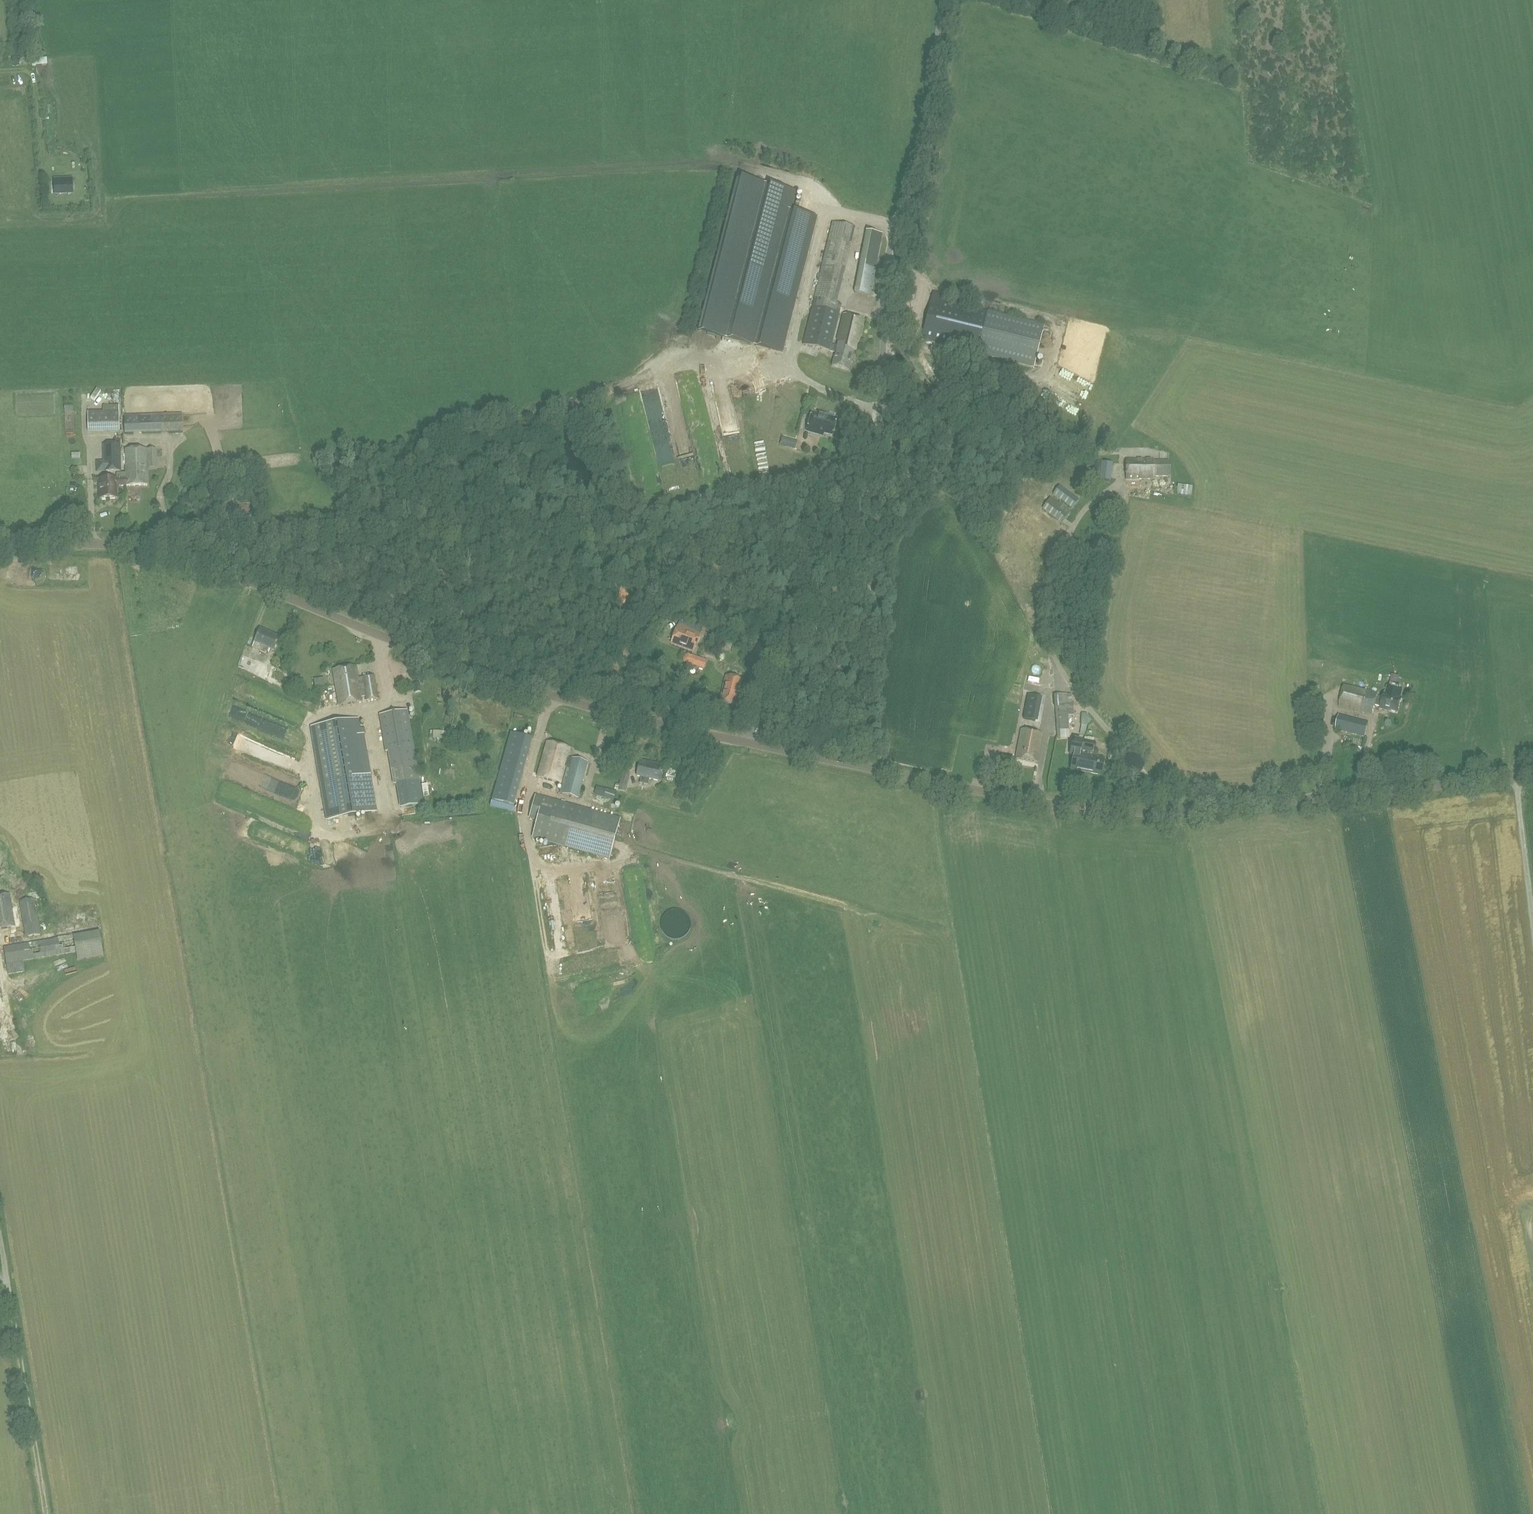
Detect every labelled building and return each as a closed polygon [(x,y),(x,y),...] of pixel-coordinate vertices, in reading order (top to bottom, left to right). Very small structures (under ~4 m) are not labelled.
[(782,353),(817,218),(817,216),(792,209),(796,193),(738,178),(699,331),(782,353)] [(71,193),(71,180),(53,181),(53,194),(71,193)] [(853,227),(833,222),(803,345),(830,351),(831,345),(850,269),(844,267),(853,227)] [(866,232),(854,294),(872,297),(883,236),(866,232)] [(1044,326),(989,312),(942,300),(944,294),(934,292),(921,339),(978,353),(1033,368),(1044,326)] [(835,346),(831,345),(830,351),(835,353),(832,366),(849,370),(854,351),(857,351),(865,319),(843,314),(835,346)] [(718,345),(717,348),(723,349),(722,354),(738,357),(740,349),(718,345)] [(673,409),(668,396),(657,401),(661,413),(673,409)] [(87,433),(119,433),(118,411),(87,412),(87,433)] [(812,412),(807,431),(819,434),(819,432),(832,435),(837,419),(812,412)] [(124,415),(124,416),(125,434),(183,432),(182,413),(124,415)] [(810,451),(824,453),(827,439),(813,436),(810,451)] [(104,471),(121,471),(121,465),(120,444),(103,445),(104,471)] [(1136,454),(1150,454),(1150,444),(1136,444),(1136,454)] [(125,449),(126,468),(126,473),(116,474),(116,478),(126,478),(127,485),(148,485),(147,448),(125,449)] [(1126,460),(1127,479),(1155,479),(1155,477),(1170,476),(1170,461),(1154,462),(1154,459),(1126,460)] [(117,486),(127,485),(126,478),(116,478),(99,479),(99,499),(118,498),(117,486)] [(1072,509),(1079,501),(1062,487),(1054,495),(1072,509)] [(1070,512),(1051,498),(1043,509),(1062,523),(1070,512)] [(269,650),(274,652),(280,637),(260,629),(255,642),(263,646),(260,652),(267,654),(269,650)] [(682,637),(677,653),(700,659),(704,643),(682,637)] [(333,670),(338,706),(360,702),(358,686),(364,686),(366,702),(378,700),(374,676),(358,679),(356,666),(333,670)] [(325,676),(317,678),(319,686),(327,684),(325,676)] [(736,706),(743,681),(727,677),(720,702),(736,706)] [(756,683),(749,681),(746,694),(752,696),(756,683)] [(1344,685),(1339,706),(1373,715),(1375,706),(1381,707),(1380,709),(1386,711),(1386,710),(1398,713),(1402,698),(1396,697),(1397,689),(1388,687),(1386,694),(1385,694),(1384,698),(1378,696),(1379,693),(1344,685)] [(1071,694),(1054,695),(1057,731),(1069,730),(1068,715),(1073,715),(1071,694)] [(1029,695),(1016,758),(1036,762),(1042,734),(1039,733),(1041,721),(1039,721),(1044,698),(1029,695)] [(389,754),(399,811),(424,806),(409,711),(379,717),(384,753),(389,754)] [(1335,730),(1364,737),(1368,723),(1338,715),(1335,730)] [(310,727),(326,820),(377,811),(364,734),(365,733),(364,728),(361,729),(359,719),(310,727)] [(514,806),(533,739),(511,733),(492,800),(514,806)] [(998,734),(995,743),(1015,749),(1018,739),(998,734)] [(1073,755),(1070,770),(1077,771),(1101,775),(1104,759),(1097,758),(1098,752),(1093,751),(1095,742),(1093,742),(1093,739),(1087,738),(1087,740),(1073,738),(1070,754),(1073,755)] [(538,777),(562,784),(559,794),(578,799),(588,763),(572,759),(572,760),(568,759),(570,749),(547,743),(538,777)] [(648,786),(649,779),(660,781),(663,766),(640,761),(637,776),(641,777),(640,784),(648,786)] [(669,770),(670,778),(678,777),(677,769),(669,770)] [(630,775),(622,773),(618,790),(625,792),(630,775)] [(265,788),(297,799),(301,787),(269,776),(265,788)] [(594,795),(608,799),(611,789),(598,786),(594,795)] [(537,820),(533,837),(609,859),(620,820),(536,796),(529,818),(537,820)] [(11,894),(0,896),(0,930),(16,927),(11,894)] [(26,934),(42,933),(41,924),(35,924),(34,897),(24,898),(26,934)] [(41,940),(6,944),(10,972),(26,970),(25,959),(74,952),(74,955),(106,951),(104,934),(42,943),(41,940)]
